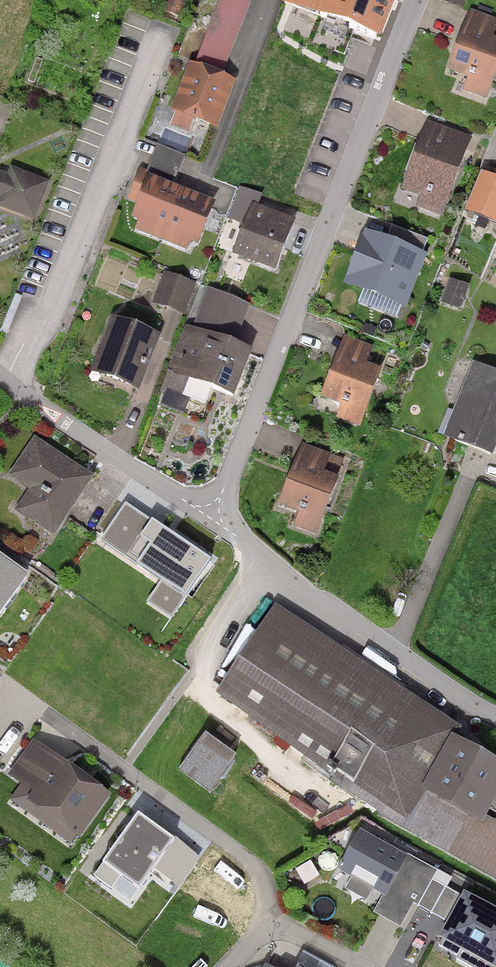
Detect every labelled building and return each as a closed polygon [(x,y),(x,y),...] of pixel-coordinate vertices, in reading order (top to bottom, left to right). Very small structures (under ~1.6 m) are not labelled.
[(195,70),(223,80),(252,0),(221,0),(195,70)] [(390,0),(300,0),(299,2),(378,31),(390,0)] [(495,67),(495,42),(488,39),(493,25),(472,18),(453,67),(475,75),(471,86),(487,92),(495,67)] [(195,70),(188,67),(169,117),(216,134),(235,85),(223,80),(195,70)] [(467,141),(429,127),(407,185),(446,199),(467,141)] [(0,169),(0,208),(34,219),(48,180),(10,167),(9,172),(0,169)] [(210,204),(150,180),(135,218),(195,241),(210,204)] [(292,221),(255,207),(237,252),(274,267),(292,221)] [(422,257),(367,235),(349,282),(404,303),(422,257)] [(196,278),(164,269),(154,301),(187,311),(196,278)] [(471,284),(449,276),(440,301),(462,309),(471,284)] [(150,333),(113,320),(95,369),(133,382),(150,333)] [(247,351),(187,329),(171,370),(231,392),(247,351)] [(360,419),(379,371),(361,364),(366,351),(347,344),(328,393),(350,402),(346,413),(360,419)] [(475,366),(447,434),(491,452),(495,440),(495,374),(475,366)] [(90,477),(35,440),(11,475),(33,489),(19,510),(53,533),(90,477)] [(296,468),(284,503),(321,516),(333,480),(296,468)] [(212,557),(127,499),(100,538),(185,596),(212,557)] [(30,569),(0,549),(0,612),(30,569)] [(457,731),(277,613),(223,694),(403,812),(457,731)] [(235,752),(205,731),(178,768),(208,789),(235,752)] [(456,741),(429,791),(483,820),(495,796),(495,762),(456,741)] [(104,794),(34,745),(18,768),(47,789),(31,811),(72,840),(104,794)] [(173,835),(138,810),(92,872),(127,897),(173,835)] [(404,858),(361,835),(341,871),(385,894),(404,858)] [(463,891),(435,949),(473,966),(495,966),(495,907),(463,891)]
